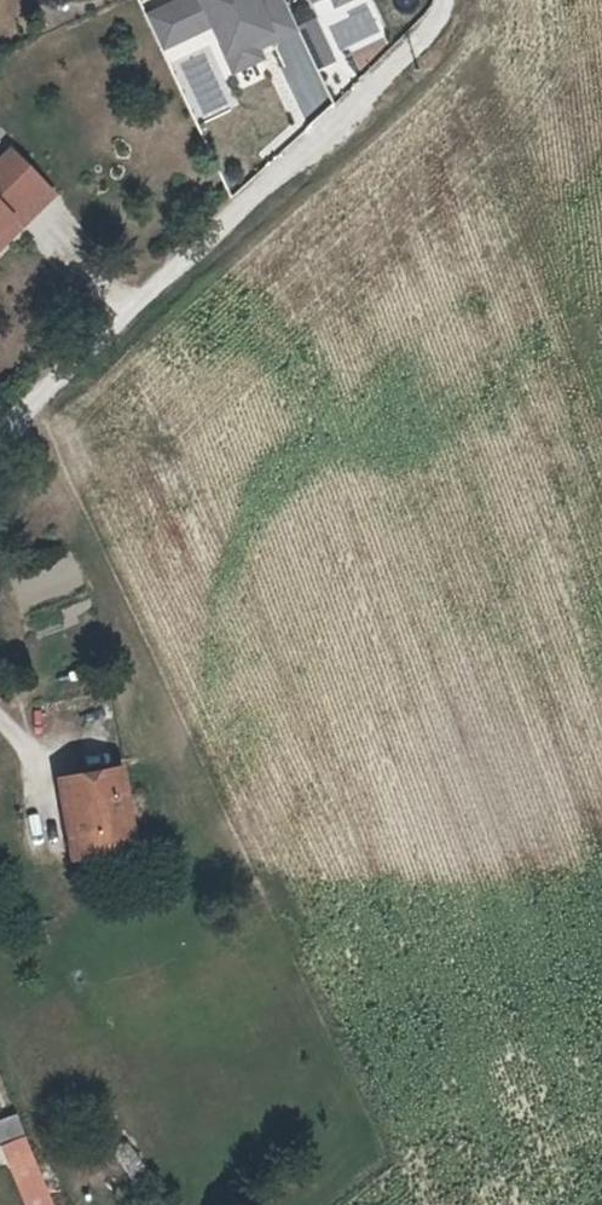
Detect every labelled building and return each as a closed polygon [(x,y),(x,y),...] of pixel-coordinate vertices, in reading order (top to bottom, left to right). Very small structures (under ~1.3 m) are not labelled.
[(148,8),(164,45),(208,25),(229,74),(263,59),(257,44),(294,28),(282,0),(166,0),(148,8)] [(297,23),(314,66),(336,57),(319,15),(297,23)] [(0,159),(0,177),(19,158),(10,149),(0,159)] [(53,192),(19,158),(0,177),(0,233),(1,233),(7,239),(53,192)] [(65,786),(68,808),(76,859),(104,855),(127,851),(123,826),(130,825),(124,778),(65,786)] [(105,862),(104,855),(76,859),(68,808),(62,809),(70,867),(105,862)] [(21,1135),(18,1115),(0,1118),(0,1138),(21,1135)] [(29,1204),(54,1204),(26,1136),(5,1143),(29,1204)]
